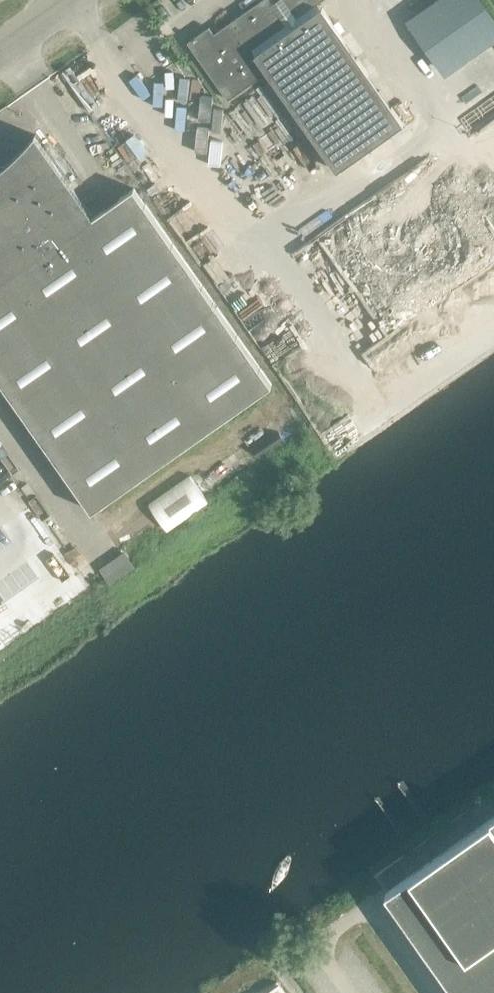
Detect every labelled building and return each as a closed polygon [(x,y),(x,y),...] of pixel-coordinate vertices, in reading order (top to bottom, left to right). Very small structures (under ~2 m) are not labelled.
[(404,123),(319,2),(322,0),(276,0),(271,4),(269,0),(262,0),(214,34),(209,27),(187,42),(220,88),(259,61),(337,171),(404,123)] [(92,511),(272,384),(134,188),(93,217),(35,135),(25,147),(7,164),(4,164),(1,164),(0,164),(0,380),(92,511)] [(190,475),(149,504),(167,530),(208,501),(190,475)] [(386,893),(456,992),(493,992),(493,817),(386,893)]
